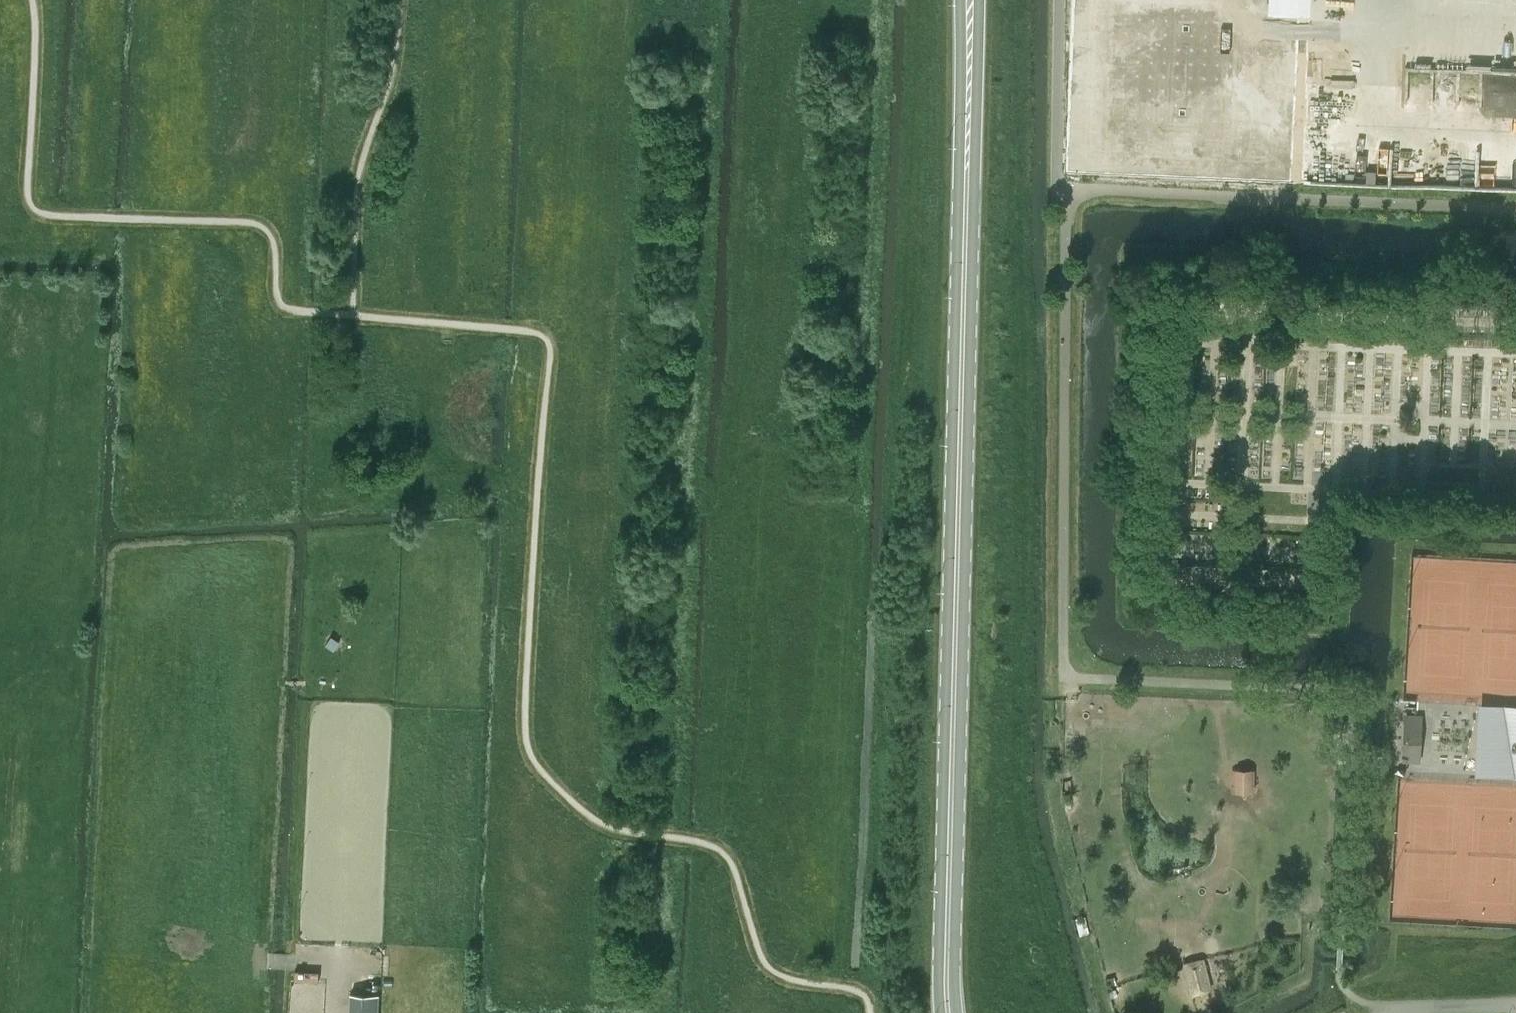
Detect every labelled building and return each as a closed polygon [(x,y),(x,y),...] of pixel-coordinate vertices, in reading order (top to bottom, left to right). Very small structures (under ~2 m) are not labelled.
[(1502,706),(1504,714),(1485,713),(1494,770),(1512,771),(1515,772),(1515,707),(1502,706)] [(1423,714),(1405,713),(1401,759),(1420,761),(1423,714)] [(1212,988),(1204,956),(1182,962),(1189,994),(1193,994),(1210,991),(1212,988)] [(379,994),(352,992),(352,1012),(378,1012),(379,994)]
